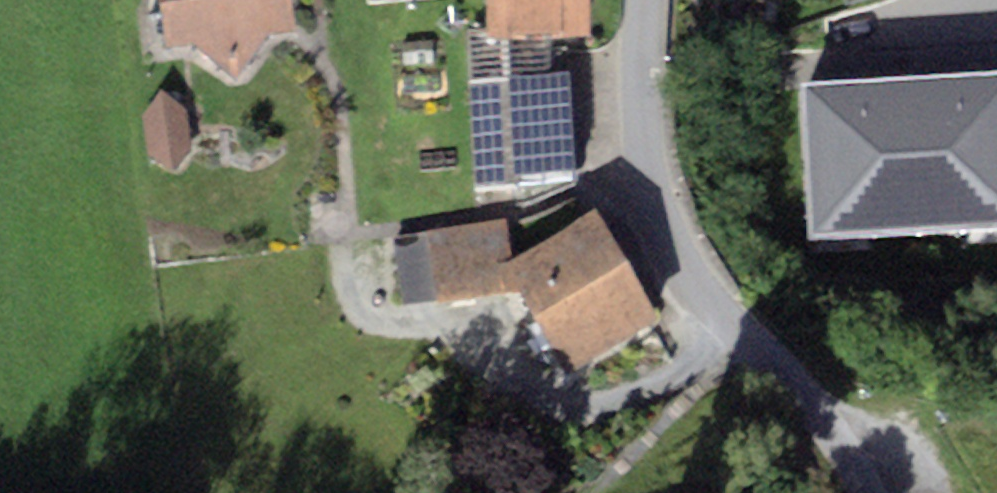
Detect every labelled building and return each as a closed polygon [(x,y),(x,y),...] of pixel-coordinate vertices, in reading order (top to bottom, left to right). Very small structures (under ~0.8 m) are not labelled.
[(167,52),(194,49),(238,89),(274,49),(296,47),(290,0),(161,0),(167,52)] [(481,45),(593,45),(592,0),(481,0),(481,45)] [(801,91),(811,240),(996,229),(996,79),(801,91)] [(572,83),(473,85),(476,200),(575,197),(572,83)] [(184,118),(163,105),(148,124),(153,159),(170,171),(189,155),(184,118)] [(593,235),(512,281),(505,229),(433,239),(442,305),(519,292),(569,380),(650,334),(593,235)]
